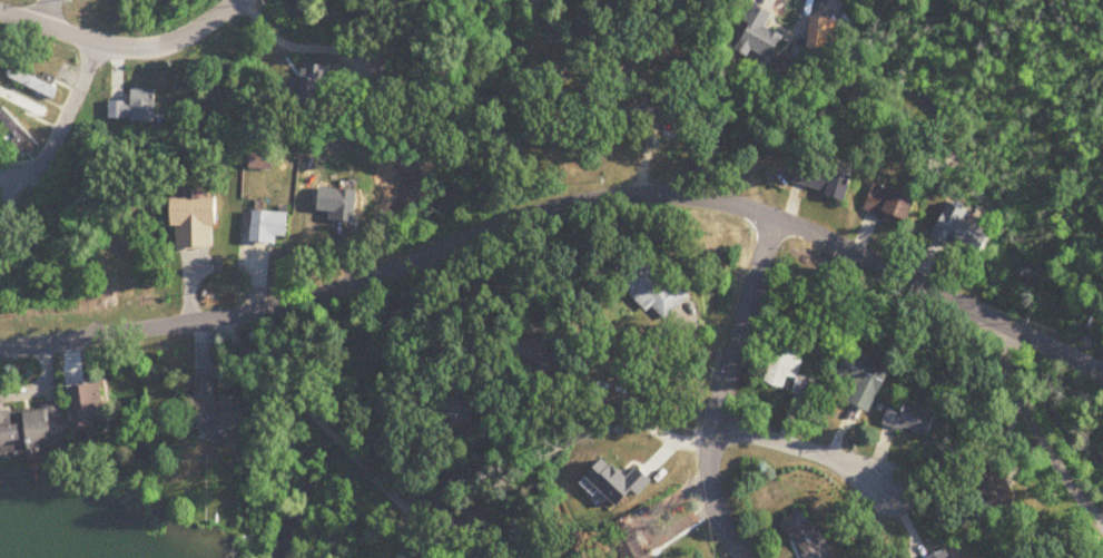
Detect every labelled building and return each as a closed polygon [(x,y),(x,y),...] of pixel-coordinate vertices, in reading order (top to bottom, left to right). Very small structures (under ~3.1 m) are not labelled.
[(767,28),(773,14),(754,5),(745,24),(750,26),(738,52),(749,57),(753,50),(773,60),(784,37),(767,28)] [(831,19),(809,19),(808,51),(830,51),(831,19)] [(302,104),(327,104),(327,67),(302,67),(302,104)] [(59,90),(11,68),(6,78),(55,99),(59,90)] [(31,112),(27,120),(39,125),(47,108),(0,87),(0,98),(31,112)] [(131,102),(109,102),(108,123),(155,123),(155,91),(131,91),(131,102)] [(32,154),(40,146),(3,109),(0,112),(0,123),(32,154)] [(273,170),(273,157),(251,157),(251,170),(273,170)] [(793,186),(850,200),(856,173),(800,159),(793,186)] [(910,228),(921,203),(877,184),(866,209),(910,228)] [(320,214),(330,215),(330,222),(357,224),(360,192),(321,190),(320,214)] [(218,228),(218,199),(171,201),(172,229),(178,229),(178,252),(212,251),(212,228),(218,228)] [(983,258),(992,238),(977,231),(982,219),(948,205),(934,238),(983,258)] [(289,215),(253,213),(252,244),(288,246),(289,215)] [(646,315),(654,309),(664,322),(693,299),(676,278),(668,284),(652,263),(623,285),(646,315)] [(766,385),(786,390),(789,378),(797,380),(794,395),(811,399),(816,382),(800,378),(805,357),(775,350),(766,385)] [(856,386),(849,402),(873,413),(892,370),(851,352),(839,378),(856,386)] [(600,382),(621,393),(624,387),(602,377),(600,382)] [(194,380),(195,430),(209,429),(209,440),(233,440),(233,430),(242,430),(241,398),(216,399),(216,380),(194,380)] [(105,430),(101,384),(73,386),(76,433),(105,430)] [(69,444),(64,404),(0,413),(0,453),(69,444)] [(884,426),(932,440),(939,413),(908,405),(907,410),(890,406),(884,426)] [(449,502),(440,498),(436,506),(444,511),(449,502)] [(807,557),(839,557),(841,556),(798,510),(779,527),(807,557)] [(613,542),(622,557),(652,557),(634,529),(613,542)]
